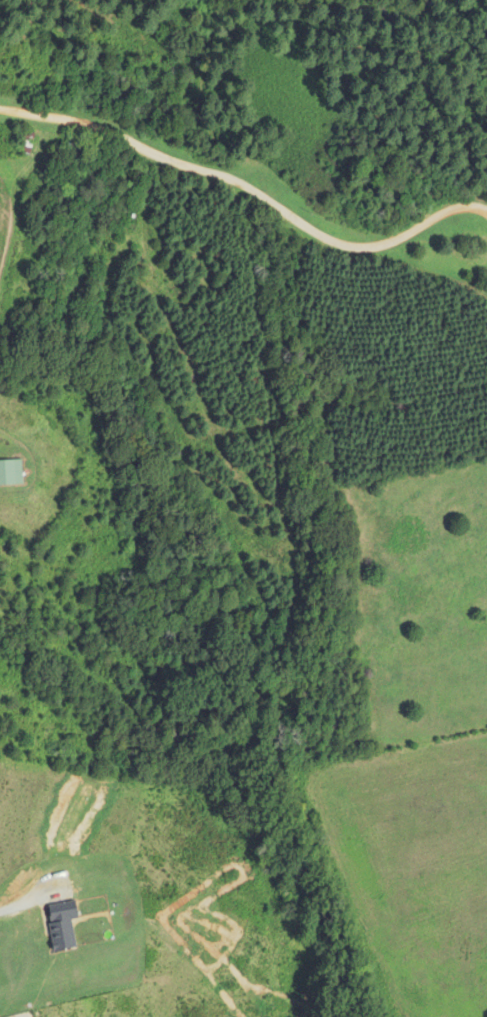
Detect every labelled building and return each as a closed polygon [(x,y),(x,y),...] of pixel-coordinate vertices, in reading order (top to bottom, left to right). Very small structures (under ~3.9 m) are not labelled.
[(32,135),(22,134),(20,146),(30,148),(32,135)] [(21,461),(0,462),(0,486),(22,486),(21,461)]
